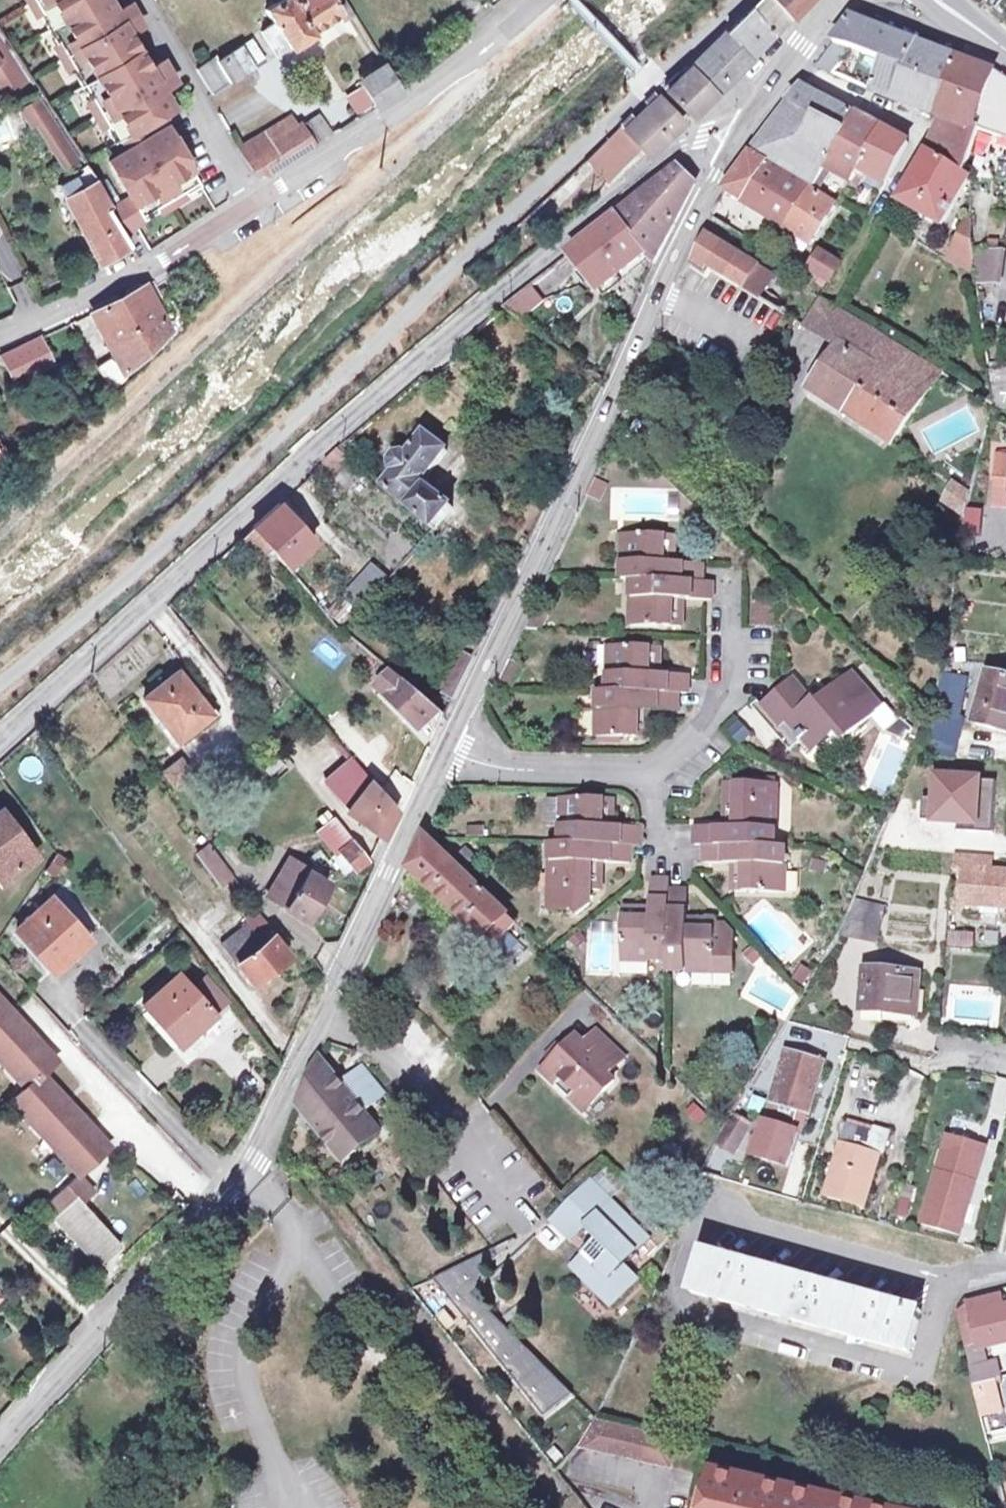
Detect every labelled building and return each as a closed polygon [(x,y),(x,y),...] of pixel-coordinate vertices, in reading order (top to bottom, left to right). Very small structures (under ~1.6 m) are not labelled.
[(117,141),(160,116),(173,108),(162,90),(150,69),(129,34),(117,13),(110,0),(35,0),(117,141)] [(262,6),(271,20),(257,30),(268,47),(282,38),(288,46),(307,35),(305,32),(334,14),(340,23),(353,15),(344,0),(272,0),(262,6)] [(789,18),(771,0),(754,0),(744,10),(770,36),(785,22),(789,18)] [(789,18),(796,10),(807,0),(771,0),(789,18)] [(131,5),(117,13),(129,34),(143,25),(137,15),(131,5)] [(744,10),(720,33),(746,59),(765,41),(770,36),(744,10)] [(814,69),(893,102),(918,46),(898,38),(869,26),(851,19),(814,69)] [(695,57),(721,83),(734,71),(746,59),(720,33),(695,57)] [(217,60),(215,57),(207,62),(196,68),(211,92),(263,59),(251,39),(217,60)] [(918,46),(893,102),(933,117),(956,61),(947,58),(918,46)] [(709,94),(721,83),(695,57),(683,69),(709,94)] [(163,61),(150,69),(162,90),(176,82),(170,72),(163,61)] [(956,61),(933,117),(944,121),(978,134),(979,132),(1005,142),(1005,85),(995,77),(965,65),(956,61)] [(359,79),(364,87),(377,108),(403,92),(399,87),(385,64),(359,79)] [(685,116),(709,94),(683,69),(676,75),(673,73),(658,86),(685,116)] [(377,108),(364,87),(348,96),(362,118),(377,108)] [(788,106),(843,135),(853,117),(826,103),(799,90),(788,106)] [(654,96),(629,119),(625,115),(618,122),(638,145),(646,153),(663,138),(667,134),(679,123),(654,96)] [(799,173),(815,182),(819,177),(824,168),(843,135),(788,106),(753,154),(796,179),(799,173)] [(252,170),(268,176),(333,135),(320,114),(299,127),(293,117),(240,150),(252,170)] [(43,121),(72,163),(81,158),(52,115),(43,121)] [(160,116),(117,141),(123,152),(166,127),(160,116)] [(867,123),(853,117),(843,135),(824,168),(838,176),(850,183),(858,169),(880,130),(867,123)] [(964,177),(978,134),(944,121),(901,201),(942,225),(968,178),(964,177)] [(638,145),(618,122),(583,155),(603,178),(638,145)] [(123,152),(109,161),(141,216),(198,183),(168,130),(166,127),(123,152)] [(894,137),(880,130),(858,169),(887,182),(908,144),(894,137)] [(723,196),(785,232),(809,193),(750,158),(723,196)] [(121,232),(109,210),(94,182),(96,181),(85,165),(58,180),(97,261),(128,245),(121,232)] [(634,199),(613,216),(646,257),(654,267),(695,183),(693,182),(675,165),(634,199)] [(819,177),(833,185),(838,176),(824,168),(819,177)] [(819,177),(815,182),(811,189),(826,197),(833,185),(819,177)] [(809,193),(785,232),(811,246),(835,209),(809,193)] [(109,210),(121,232),(135,224),(122,202),(109,210)] [(600,292),(646,257),(613,216),(568,253),(600,292)] [(964,216),(951,248),(969,256),(968,217),(964,216)] [(736,223),(731,220),(725,229),(731,233),(736,223)] [(741,292),(755,268),(707,240),(692,269),(712,279),(713,276),(741,292)] [(947,259),(971,271),(970,259),(969,256),(951,248),(947,259)] [(819,253),(811,266),(833,279),(840,266),(819,253)] [(970,259),(971,271),(972,282),(996,286),(1002,257),(970,259)] [(755,268),(741,292),(757,302),(772,278),(755,268)] [(529,284),(501,306),(519,318),(542,299),(529,284)] [(112,351),(163,318),(144,286),(88,313),(112,351)] [(808,395),(889,448),(939,373),(821,300),(804,330),(837,350),(808,395)] [(170,331),(163,318),(112,351),(123,369),(125,372),(170,331)] [(2,352),(15,379),(51,362),(39,335),(2,352)] [(987,375),(992,404),(1005,402),(1005,371),(987,375)] [(422,433),(404,457),(401,454),(393,456),(386,465),(385,472),(390,476),(381,486),(430,528),(432,529),(452,506),(426,484),(425,473),(444,450),(422,433)] [(8,451),(0,438),(0,456),(8,451)] [(996,460),(994,493),(1005,494),(1005,461),(996,460)] [(606,486),(595,481),(588,496),(599,501),(606,486)] [(953,486),(943,505),(965,516),(969,497),(953,486)] [(251,527),(268,546),(286,567),(311,541),(279,506),(277,504),(250,527),(251,527)] [(256,556),(268,546),(251,527),(238,538),(256,556)] [(630,583),(701,585),(701,567),(668,566),(669,560),(672,560),(673,537),(628,535),(627,557),(621,557),(620,582),(630,583)] [(390,577),(373,564),(345,598),(362,611),(390,577)] [(701,585),(630,583),(629,610),(635,610),(634,628),(682,630),(683,611),(677,611),(677,603),(711,604),(711,586),(701,585)] [(508,592),(495,586),(489,600),(502,606),(508,592)] [(773,606),(754,605),(753,627),(772,627),(773,606)] [(609,696),(680,698),(689,698),(690,679),(653,678),(654,671),(660,671),(661,651),(616,649),(616,669),(610,668),(609,696)] [(472,669),(463,664),(444,702),(454,707),(472,669)] [(175,669),(140,696),(173,739),(208,713),(175,669)] [(516,675),(506,670),(497,689),(509,694),(516,675)] [(986,677),(974,728),(1005,736),(1005,675),(995,672),(994,679),(986,677)] [(422,736),(440,719),(432,711),(425,704),(392,674),(378,691),(422,736)] [(782,729),(776,733),(792,753),(805,742),(815,753),(838,735),(845,743),(873,720),(885,711),(855,675),(827,697),(830,700),(825,704),(821,699),(815,703),(796,680),(764,706),(764,707),(782,729)] [(964,683),(939,679),(932,719),(915,760),(957,762),(962,724),(958,723),(964,683)] [(680,698),(609,696),(600,695),(598,723),(604,724),(604,741),(648,743),(649,724),(644,723),(644,716),(679,717),(680,698)] [(782,729),(764,707),(764,706),(761,702),(755,707),(776,733),(782,729)] [(590,707),(578,708),(580,733),(591,732),(590,707)] [(885,711),(873,720),(887,737),(900,743),(909,728),(903,723),(902,725),(888,708),(885,711)] [(909,728),(900,743),(906,746),(910,737),(913,739),(915,734),(909,728)] [(376,840),(397,812),(379,792),(349,758),(323,779),(343,803),(352,816),(376,840)] [(935,803),(922,802),(921,825),(967,827),(967,836),(993,837),(995,784),(936,781),(935,803)] [(706,847),(776,849),(777,819),(774,818),(775,786),(727,784),(726,817),(732,818),(732,829),(697,828),(696,847),(706,847)] [(545,819),(563,820),(568,820),(569,800),(546,800),(545,819)] [(562,845),(629,847),(641,848),(641,830),(606,828),(606,822),(612,823),(612,802),(569,800),(568,820),(563,820),(562,845)] [(31,854),(0,815),(0,878),(31,854)] [(336,857),(340,854),(354,843),(334,818),(316,832),(336,857)] [(430,829),(425,839),(430,843),(445,843),(430,829)] [(513,923),(430,843),(425,839),(409,873),(487,947),(513,923)] [(354,843),(340,854),(351,867),(364,857),(354,843)] [(629,847),(562,845),(551,845),(549,873),(555,873),(555,890),(549,890),(548,908),(571,908),(577,914),(589,903),(590,892),(600,892),(601,874),(596,874),(596,865),(629,866),(629,847)] [(209,847),(196,857),(218,888),(232,878),(209,847)] [(776,849),(706,847),(705,866),(741,867),(741,875),(735,874),(734,893),(781,895),(782,876),(785,876),(786,849),(776,849)] [(285,855),(264,892),(284,903),(281,907),(304,921),(324,884),(302,869),(304,865),(285,855)] [(983,909),(983,905),(997,906),(996,911),(1005,912),(1005,876),(991,876),(992,865),(954,863),(953,880),(965,880),(964,908),(983,909)] [(623,916),(621,954),(642,956),(642,961),(669,962),(672,893),(673,883),(652,882),(650,922),(643,922),(643,917),(623,916)] [(689,894),(672,893),(669,962),(668,968),(675,968),(675,973),(695,973),(695,969),(713,970),(713,974),(733,975),(735,936),(730,930),(716,930),(716,923),(697,922),(696,927),(687,927),(689,894)] [(48,900),(15,929),(51,970),(85,942),(48,900)] [(212,934),(234,964),(266,940),(263,936),(267,933),(270,931),(251,904),(212,934)] [(882,911),(852,905),(837,940),(876,950),(882,911)] [(983,905),(983,909),(982,917),(996,918),(996,911),(997,906),(983,905)] [(266,940),(234,964),(250,985),(286,958),(267,933),(263,936),(266,940)] [(968,938),(948,937),(947,951),(967,952),(968,938)] [(582,944),(573,953),(580,959),(589,950),(582,944)] [(751,953),(743,960),(751,969),(759,963),(751,953)] [(920,979),(865,974),(862,1017),(887,1019),(886,1027),(909,1029),(914,1028),(916,1022),(920,979)] [(175,976),(141,1005),(177,1046),(211,1017),(189,991),(175,976)] [(201,981),(189,991),(211,1017),(223,1006),(201,981)] [(36,1037),(11,1010),(0,999),(0,1060),(21,1083),(33,1071),(18,1055),(36,1037)] [(575,1092),(568,1099),(583,1113),(613,1082),(606,1076),(622,1058),(594,1032),(583,1044),(575,1037),(561,1052),(556,1047),(547,1057),(552,1062),(541,1073),(556,1087),(563,1080),(575,1092)] [(57,1059),(36,1037),(18,1055),(33,1071),(38,1076),(42,1073),(57,1059)] [(825,1062),(786,1051),(770,1106),(772,1106),(757,1159),(789,1168),(798,1134),(795,1134),(798,1121),(804,1123),(806,1115),(810,1116),(825,1062)] [(344,1166),(379,1134),(362,1115),(340,1088),(319,1063),(300,1102),(298,1109),(344,1166)] [(38,1076),(33,1071),(21,1083),(26,1088),(38,1076)] [(361,1071),(346,1083),(368,1109),(383,1097),(361,1071)] [(71,1140),(90,1123),(42,1073),(38,1076),(26,1088),(12,1102),(74,1168),(87,1157),(71,1140)] [(563,1080),(556,1087),(568,1099),(575,1092),(563,1080)] [(368,1109),(346,1083),(340,1088),(362,1115),(368,1109)] [(724,1123),(716,1142),(734,1152),(748,1126),(729,1116),(724,1123)] [(110,1144),(90,1123),(71,1140),(87,1157),(92,1162),(110,1144)] [(872,1133),(849,1126),(827,1199),(862,1210),(878,1156),(883,1158),(890,1135),(873,1130),(872,1133)] [(962,1239),(977,1184),(967,1182),(977,1147),(950,1140),(925,1228),(962,1239)] [(987,1150),(977,1147),(967,1182),(977,1184),(987,1150)] [(79,1174),(92,1162),(87,1157),(74,1168),(79,1174)] [(564,1207),(550,1221),(571,1240),(583,1227),(609,1200),(623,1187),(605,1168),(564,1207)] [(45,1206),(55,1217),(78,1196),(82,1200),(94,1189),(79,1174),(45,1206)] [(181,1191),(173,1198),(185,1211),(193,1202),(181,1191)] [(904,1196),(888,1192),(880,1224),(895,1229),(904,1196)] [(82,1200),(78,1196),(55,1217),(99,1264),(122,1244),(82,1200)] [(583,1279),(610,1305),(637,1278),(624,1266),(649,1240),(609,1200),(583,1227),(596,1240),(582,1253),(580,1255),(588,1263),(583,1267),(589,1273),(583,1279)] [(596,1240),(583,1227),(571,1240),(582,1253),(596,1240)] [(507,1249),(503,1245),(435,1279),(505,1366),(527,1349),(474,1295),(496,1273),(489,1266),(507,1249)] [(909,1352),(910,1345),(920,1311),(704,1252),(691,1294),(716,1301),(794,1321),(872,1342),(909,1352)] [(588,1263),(580,1255),(570,1266),(583,1279),(589,1273),(583,1267),(588,1263)] [(1000,1296),(985,1299),(989,1313),(1004,1310),(1000,1296)] [(968,1312),(976,1348),(965,1350),(973,1386),(984,1383),(998,1380),(995,1364),(985,1366),(981,1351),(996,1348),(994,1342),(1005,1339),(1005,1309),(1004,1310),(989,1313),(985,1299),(966,1305),(968,1312)] [(956,1314),(965,1350),(976,1348),(968,1312),(956,1314)] [(542,1364),(527,1349),(505,1366),(518,1383),(542,1364)] [(570,1391),(542,1364),(518,1383),(542,1413),(570,1391)] [(984,1383),(973,1386),(980,1415),(991,1413),(984,1383)] [(581,1436),(574,1446),(660,1465),(666,1437),(592,1419),(581,1436)] [(705,1467),(695,1507),(885,1507),(705,1467)]
